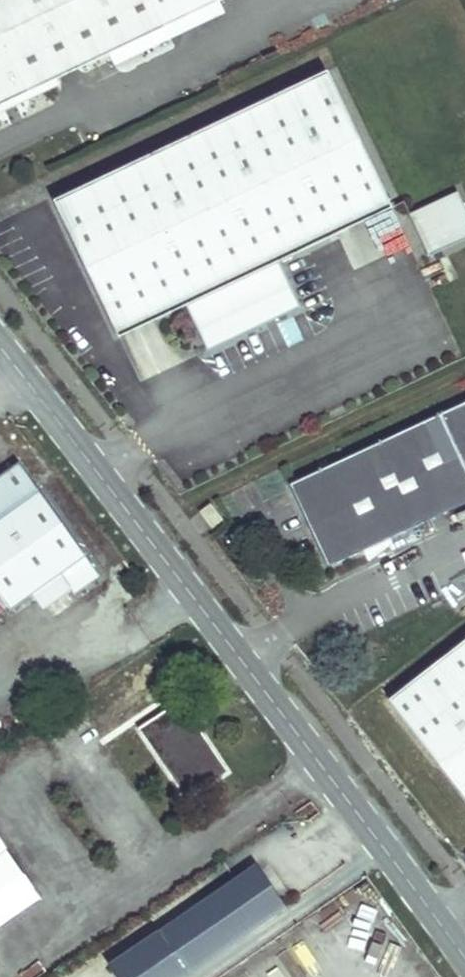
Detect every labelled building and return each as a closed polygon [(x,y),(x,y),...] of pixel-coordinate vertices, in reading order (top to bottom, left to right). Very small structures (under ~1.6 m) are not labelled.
[(10,93),(13,100),(219,3),(217,0),(0,0),(0,98),(10,93)] [(279,261),(391,208),(327,72),(53,201),(118,338),(185,306),(206,352),(301,307),(279,261)] [(10,93),(0,98),(0,101),(2,105),(13,100),(10,93)] [(457,191),(409,214),(429,256),(464,239),(464,207),(457,191)] [(464,504),(464,403),(289,484),(328,568),(363,552),(390,539),(464,504)] [(18,466),(0,479),(0,599),(11,614),(32,598),(60,578),(71,593),(74,597),(100,578),(18,466)] [(223,522),(211,505),(199,513),(212,530),(223,522)] [(368,562),(392,544),(390,539),(363,552),(368,562)] [(71,593),(60,578),(32,598),(44,613),(71,593)] [(388,700),(464,798),(464,640),(388,700)] [(229,778),(181,709),(138,737),(187,806),(229,778)] [(39,904),(0,844),(0,929),(39,904)] [(284,908),(256,866),(111,966),(119,976),(183,976),(284,908)] [(319,916),(312,904),(274,930),(282,941),(319,916)]
